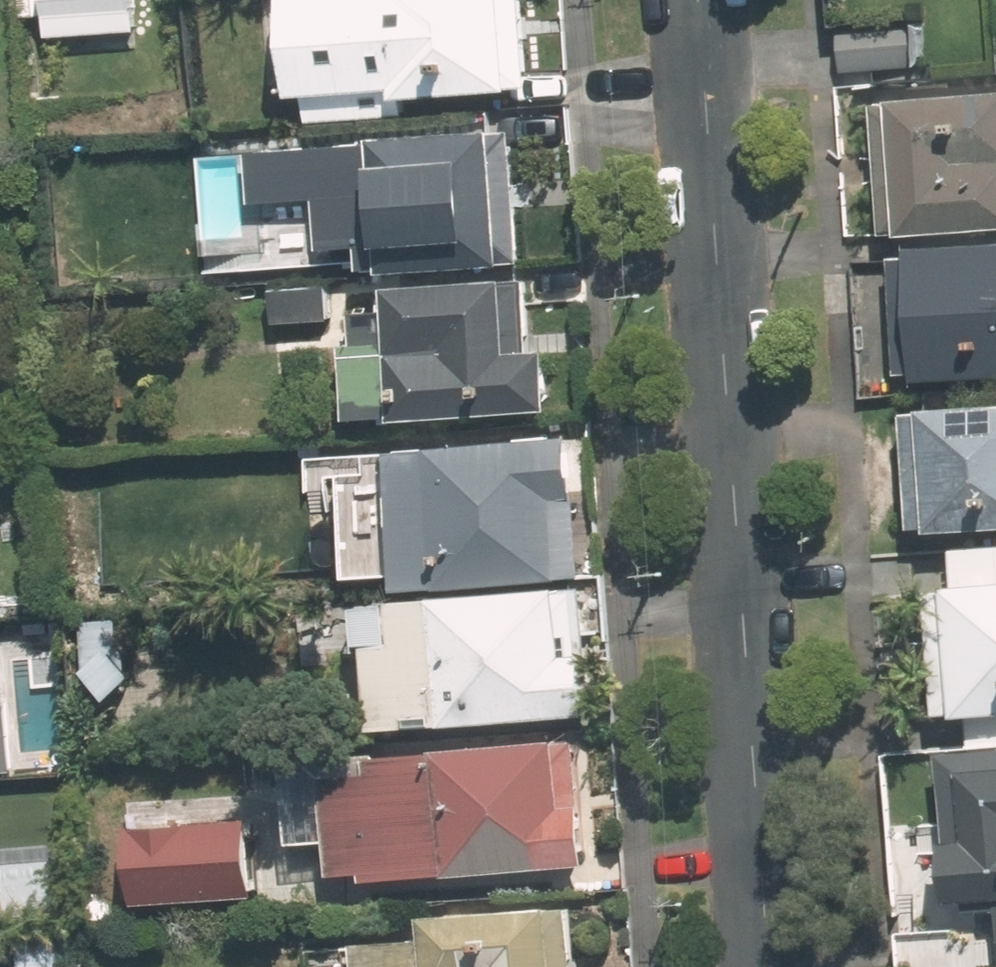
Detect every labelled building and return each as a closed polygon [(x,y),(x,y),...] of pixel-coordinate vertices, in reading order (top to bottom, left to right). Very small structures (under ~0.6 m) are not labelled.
[(59,31),(143,25),(141,0),(57,0),(59,31)] [(527,0),(303,0),(305,88),(316,88),(317,113),(416,111),(415,89),(529,86),(527,0)] [(888,99),(894,216),(995,210),(995,94),(888,99)] [(264,146),(270,232),(333,228),(334,246),(374,243),(376,271),(530,259),(521,127),(264,146)] [(896,242),(902,375),(995,370),(995,237),(896,242)] [(349,312),(357,417),(564,402),(560,341),(540,342),(535,276),(398,286),(400,308),(349,312)] [(919,523),(995,521),(995,401),(917,402),(919,523)] [(585,428),(403,444),(404,461),(374,463),(381,537),(407,535),(412,589),(597,573),(585,428)] [(935,575),(942,709),(971,707),(972,733),(995,732),(995,572),(935,575)] [(588,583),(375,603),(386,726),(599,706),(588,583)] [(588,737),(300,751),(304,839),(345,836),(347,874),(594,862),(588,737)] [(949,740),(958,896),(990,894),(993,939),(995,939),(995,737),(949,740)] [(104,896),(245,892),(244,824),(102,828),(104,896)] [(329,966),(592,966),(591,904),(442,907),(443,936),(328,938),(329,966)]
